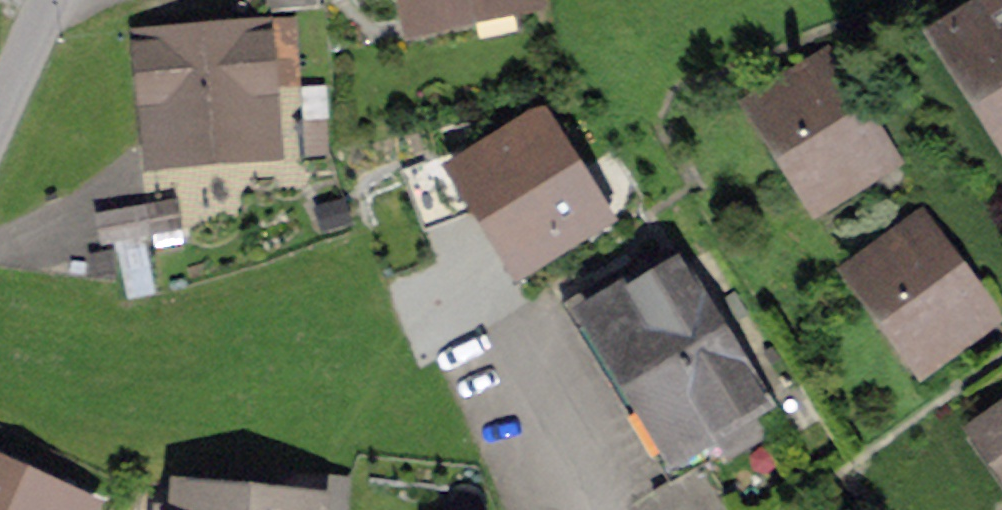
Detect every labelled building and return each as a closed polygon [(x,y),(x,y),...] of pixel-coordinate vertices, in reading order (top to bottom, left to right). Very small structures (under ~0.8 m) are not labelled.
[(422,19),(511,0),(418,0),(422,19)] [(1001,111),(1001,11),(957,39),(1001,111)] [(294,19),(144,34),(156,150),(280,138),(274,84),(300,81),(294,19)] [(768,107),(825,195),(884,158),(827,69),(768,107)] [(596,217),(541,128),(469,172),(524,261),(596,217)] [(98,217),(103,246),(184,230),(178,201),(98,217)] [(865,273),(928,356),(984,314),(921,231),(865,273)] [(671,482),(654,492),(665,509),(738,509),(709,461),(771,424),(680,271),(663,281),(648,256),(565,305),(671,482)] [(1001,454),(1001,415),(983,428),(1001,454)] [(50,498),(52,493),(4,471),(0,480),(0,509),(77,509),(50,498)]
